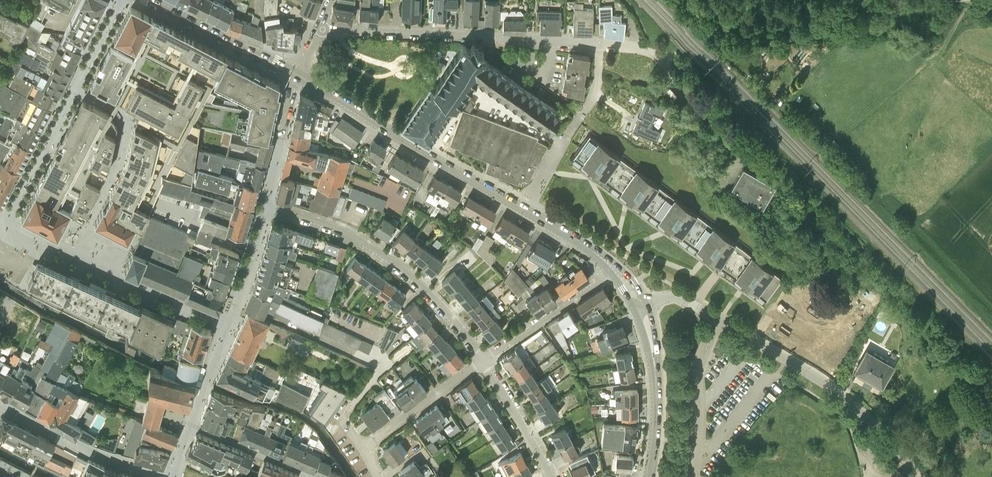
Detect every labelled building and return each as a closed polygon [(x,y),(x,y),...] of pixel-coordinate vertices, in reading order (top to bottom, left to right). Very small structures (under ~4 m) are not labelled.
[(68,11),(73,0),(75,1),(75,0),(47,0),(68,11)] [(64,33),(75,39),(84,44),(91,32),(91,31),(93,28),(93,27),(95,23),(97,19),(97,18),(99,15),(100,14),(102,10),(102,11),(102,10),(107,0),(106,0),(81,0),(74,12),(64,33)] [(185,5),(195,10),(200,0),(187,0),(185,5)] [(205,15),(212,0),(200,0),(195,10),(205,15)] [(205,15),(216,21),(223,3),(224,0),(212,0),(205,15)] [(223,3),(216,21),(226,26),(231,14),(234,8),(236,1),(236,0),(224,0),(223,3)] [(242,1),(241,0),(236,0),(236,1),(234,8),(231,14),(226,26),(225,28),(236,32),(245,9),(246,9),(248,3),(242,1)] [(237,33),(263,43),(261,26),(265,26),(264,18),(264,11),(264,0),(255,0),(254,13),(246,9),(245,9),(236,32),(237,33)] [(264,11),(276,11),(277,0),(264,0),(264,11)] [(303,1),(300,9),(314,15),(320,0),(300,0),(303,1)] [(331,16),(332,18),(333,19),(351,22),(352,17),(354,7),(355,0),(353,0),(337,0),(336,6),(333,6),(331,16)] [(367,23),(370,7),(369,1),(369,0),(360,0),(358,22),(367,23)] [(369,1),(370,7),(367,23),(377,24),(379,0),(369,0),(369,1)] [(403,5),(402,21),(421,22),(422,0),(403,0),(403,5)] [(458,0),(433,0),(432,17),(432,19),(446,20),(447,8),(457,9),(458,0)] [(464,23),(478,24),(480,1),(471,0),(465,0),(464,23)] [(20,43),(20,42),(28,24),(17,18),(20,9),(5,1),(3,4),(0,2),(0,33),(20,43)] [(486,3),(486,25),(500,25),(500,4),(486,3)] [(594,8),(583,8),(583,3),(574,3),(574,8),(573,33),(579,33),(579,31),(592,32),(592,33),(599,34),(600,22),(593,22),(594,8)] [(604,33),(623,36),(626,23),(613,21),(613,6),(601,7),(601,22),(604,22),(604,28),(605,28),(604,33)] [(131,7),(21,217),(58,236),(101,259),(114,233),(128,240),(136,225),(143,229),(159,189),(163,180),(162,179),(162,174),(192,182),(200,124),(246,134),(251,111),(251,110),(211,102),(214,97),(208,94),(215,81),(227,58),(131,7)] [(279,10),(276,11),(264,11),(264,18),(265,26),(267,37),(266,42),(272,43),(274,36),(274,31),(282,30),(281,25),(278,25),(278,21),(280,21),(280,19),(279,16),(279,10)] [(503,18),(503,29),(525,31),(526,19),(523,19),(523,14),(521,11),(511,10),(508,13),(508,18),(503,18)] [(543,18),(543,31),(543,29),(551,29),(551,32),(551,31),(560,32),(561,32),(562,18),(560,18),(561,11),(536,10),(536,18),(543,18)] [(32,16),(29,24),(41,31),(45,24),(32,16)] [(273,45),(287,47),(288,30),(288,27),(286,27),(287,20),(280,21),(278,21),(278,25),(281,25),(282,30),(274,31),(274,36),(272,43),(273,45)] [(72,68),(81,51),(59,40),(55,49),(37,40),(42,31),(41,31),(29,24),(28,24),(20,42),(21,43),(21,42),(72,68)] [(300,39),(300,33),(301,31),(297,31),(297,27),(291,28),(288,27),(288,30),(287,47),(294,48),(296,46),(297,38),(300,39)] [(18,43),(11,39),(8,44),(15,48),(18,43)] [(58,95),(72,68),(21,42),(21,43),(9,69),(16,73),(15,74),(58,95)] [(463,45),(462,44),(459,47),(461,48),(433,89),(430,86),(428,90),(454,108),(473,80),(484,87),(487,83),(478,74),(488,62),(480,56),(483,51),(473,44),(470,49),(464,44),(463,45)] [(589,56),(572,53),(571,58),(568,57),(562,86),(566,86),(565,91),(584,94),(587,82),(589,83),(591,69),(587,69),(589,56)] [(229,59),(227,58),(215,81),(254,101),(251,110),(249,122),(246,134),(270,139),(280,93),(277,93),(280,83),(266,76),(265,77),(259,74),(259,73),(254,70),(254,71),(240,64),(240,63),(235,61),(234,62),(229,59)] [(550,128),(560,113),(488,62),(478,74),(487,83),(550,128)] [(8,87),(52,108),(58,95),(15,74),(9,86),(8,87)] [(40,130),(52,108),(8,87),(9,86),(2,82),(0,85),(0,109),(8,112),(7,113),(40,130)] [(401,128),(428,145),(454,108),(428,90),(401,128)] [(778,91),(774,96),(781,101),(785,96),(778,91)] [(333,108),(300,93),(296,112),(324,117),(324,118),(330,120),(330,117),(333,108)] [(469,110),(476,102),(471,98),(465,107),(469,110)] [(655,107),(645,103),(639,116),(641,118),(639,124),(637,123),(632,131),(656,142),(660,131),(652,129),(655,117),(659,118),(664,109),(656,106),(655,107)] [(547,145),(544,143),(537,141),(538,137),(472,113),(463,109),(450,144),(489,159),(486,169),(521,182),(523,178),(528,180),(547,145)] [(314,127),(322,129),(322,127),(324,118),(324,117),(296,112),(294,122),(311,126),(313,126),(314,127)] [(31,148),(32,147),(40,130),(7,113),(2,124),(0,122),(0,132),(13,139),(31,148)] [(350,147),(352,145),(353,146),(363,131),(342,117),(332,131),(345,140),(343,143),(350,147)] [(294,122),(289,143),(315,150),(317,150),(319,145),(310,143),(311,136),(317,138),(319,131),(322,132),(323,132),(323,130),(324,130),(322,129),(314,127),(313,126),(311,126),(294,122)] [(224,134),(222,141),(258,149),(254,162),(265,166),(273,140),(270,139),(246,134),(223,129),(222,134),(224,134)] [(611,184),(628,162),(589,133),(573,156),(611,184)] [(10,145),(0,140),(0,161),(2,162),(19,171),(31,148),(13,139),(10,145)] [(374,140),(365,155),(372,160),(371,161),(375,164),(372,169),(378,172),(382,164),(378,161),(386,147),(374,140)] [(315,150),(289,143),(286,157),(291,158),(311,163),(315,150)] [(194,166),(259,185),(265,166),(254,162),(240,158),(226,155),(208,150),(204,149),(204,150),(196,148),(194,166)] [(317,150),(315,150),(311,163),(324,166),(328,153),(321,151),(317,150)] [(396,153),(396,152),(387,165),(401,174),(409,161),(396,153)] [(324,166),(321,175),(343,182),(347,169),(350,159),(328,153),(324,166)] [(13,184),(19,171),(2,162),(0,161),(0,178),(13,184)] [(415,182),(423,169),(422,169),(409,161),(401,174),(415,182)] [(650,212),(666,190),(628,162),(611,184),(650,212)] [(253,206),(259,185),(194,166),(193,179),(195,180),(195,183),(228,192),(227,198),(253,206)] [(763,209),(775,187),(743,168),(731,191),(763,209)] [(163,180),(159,189),(183,196),(198,201),(204,202),(201,213),(199,216),(203,217),(198,230),(196,235),(192,245),(200,249),(205,251),(206,249),(209,242),(214,231),(225,235),(227,231),(244,236),(253,206),(227,198),(226,199),(218,196),(191,187),(192,182),(162,174),(162,179),(163,180)] [(321,175),(318,187),(338,194),(341,184),(342,184),(343,182),(321,175)] [(439,197),(447,183),(434,176),(428,187),(435,191),(433,194),(439,197)] [(2,206),(13,184),(0,178),(0,206),(2,206)] [(281,178),(276,197),(295,203),(297,196),(300,183),(287,179),(281,178)] [(461,191),(447,183),(439,197),(446,201),(448,199),(454,203),(461,191)] [(338,194),(318,187),(317,187),(314,196),(312,197),(309,206),(316,208),(331,212),(334,203),(335,203),(338,194)] [(387,200),(351,187),(348,197),(349,198),(358,201),(384,211),(387,200)] [(666,190),(650,212),(688,241),(705,219),(666,190)] [(482,203),(468,196),(462,207),(469,211),(467,214),(473,217),(482,203)] [(436,203),(429,199),(426,202),(428,206),(429,207),(426,213),(429,215),(436,203),(436,204),(436,203)] [(436,204),(436,203),(433,209),(429,215),(433,217),(440,206),(436,204)] [(482,203),(473,217),(480,221),(481,219),(488,223),(495,211),(482,203)] [(203,259),(197,257),(189,254),(192,246),(196,235),(191,233),(185,231),(155,218),(148,215),(143,229),(141,232),(139,235),(141,235),(139,239),(138,241),(138,242),(136,246),(135,247),(136,247),(134,252),(133,251),(132,253),(133,254),(131,258),(130,257),(129,259),(131,260),(129,264),(127,263),(127,265),(128,266),(126,270),(125,269),(124,271),(124,272),(126,273),(126,272),(136,276),(135,276),(137,277),(185,297),(194,277),(195,277),(202,261),(203,259)] [(507,238),(515,223),(502,215),(495,227),(502,231),(500,234),(507,238)] [(382,235),(386,238),(397,222),(392,218),(390,221),(383,216),(375,228),(383,234),(382,235)] [(727,269),(743,247),(705,219),(688,241),(727,269)] [(311,245),(313,236),(272,222),(265,248),(285,255),(286,254),(287,255),(287,256),(295,258),(297,252),(293,251),(295,245),(296,246),(298,240),(311,245)] [(529,231),(515,223),(507,238),(513,241),(514,239),(522,243),(529,231)] [(413,238),(414,238),(417,234),(410,229),(407,233),(404,230),(393,243),(403,251),(405,249),(413,238)] [(486,234),(483,239),(477,250),(491,264),(496,255),(488,249),(494,239),(486,234)] [(477,250),(483,239),(478,236),(472,246),(477,250)] [(537,239),(528,253),(548,265),(553,258),(552,258),(556,251),(551,247),(552,246),(538,237),(537,239)] [(413,238),(405,249),(414,256),(423,246),(414,238),(413,238)] [(337,254),(339,245),(327,241),(324,250),(337,254)] [(209,242),(206,249),(213,251),(212,255),(216,256),(235,263),(239,253),(219,246),(219,245),(209,242)] [(423,246),(414,256),(424,264),(432,253),(423,246)] [(743,247),(727,269),(765,298),(782,276),(743,247)] [(256,275),(286,287),(293,265),(284,262),(286,256),(287,256),(287,255),(286,254),(285,255),(265,248),(256,275)] [(422,266),(432,275),(443,262),(432,253),(424,264),(422,266)] [(235,263),(216,256),(212,255),(210,254),(207,262),(213,263),(224,267),(221,275),(230,279),(235,263)] [(347,268),(356,275),(365,264),(354,256),(347,268)] [(132,304),(134,302),(115,293),(107,290),(106,292),(38,261),(28,281),(36,285),(33,290),(109,325),(111,320),(130,329),(140,308),(139,307),(139,308),(132,304)] [(207,262),(202,261),(195,277),(194,277),(208,284),(213,286),(212,289),(225,294),(226,290),(230,279),(221,275),(224,267),(213,263),(207,262)] [(367,283),(375,271),(365,264),(356,275),(367,283)] [(308,296),(328,304),(338,272),(318,265),(308,296)] [(525,289),(529,286),(528,285),(534,280),(530,275),(524,281),(512,267),(504,280),(518,295),(525,289)] [(589,278),(581,268),(575,272),(573,269),(567,273),(576,287),(589,278)] [(455,270),(442,281),(450,291),(452,290),(463,281),(455,270)] [(367,283),(377,290),(385,279),(375,271),(367,283)] [(563,296),(576,287),(567,273),(560,278),(562,281),(556,285),(563,296)] [(550,284),(544,274),(539,277),(545,287),(550,284)] [(291,288),(286,287),(256,275),(252,286),(253,288),(280,300),(294,307),(296,302),(287,298),(291,288)] [(194,277),(195,277),(194,277),(185,297),(219,311),(219,310),(225,294),(212,289),(213,286),(208,284),(194,277)] [(377,290),(387,298),(395,286),(385,279),(377,290)] [(452,290),(460,299),(471,290),(463,281),(452,290)] [(531,297),(536,293),(533,288),(530,284),(529,286),(525,289),(531,297)] [(398,305),(406,294),(395,286),(387,298),(398,305)] [(536,293),(546,308),(556,301),(551,294),(552,294),(547,286),(536,293)] [(590,296),(599,310),(606,306),(605,305),(608,303),(607,301),(611,299),(603,287),(590,296)] [(271,318),(275,309),(280,300),(253,288),(245,306),(249,308),(247,310),(260,316),(261,316),(262,313),(271,318)] [(471,290),(460,299),(468,308),(479,299),(471,290)] [(536,314),(546,308),(536,293),(531,297),(531,298),(527,300),(536,314)] [(479,299),(468,308),(476,318),(487,309),(492,305),(484,295),(479,300),(479,299)] [(577,304),(585,316),(587,315),(588,316),(592,314),(599,310),(590,296),(577,304)] [(319,333),(320,331),(323,321),(323,320),(299,309),(294,307),(280,300),(275,309),(277,310),(277,311),(290,317),(289,320),(319,333)] [(402,311),(411,321),(423,311),(414,301),(402,311)] [(889,313),(892,307),(884,303),(881,308),(889,313)] [(133,336),(137,338),(160,349),(161,346),(162,347),(168,330),(173,317),(150,306),(149,308),(142,304),(140,308),(130,329),(131,329),(128,336),(127,336),(125,341),(133,345),(136,340),(132,338),(133,336)] [(837,307),(832,316),(843,322),(847,313),(837,307)] [(484,327),(495,318),(487,309),(476,318),(484,327)] [(270,320),(261,316),(260,316),(247,310),(230,348),(252,358),(270,320)] [(568,310),(548,323),(550,325),(551,326),(553,328),(556,329),(558,329),(560,328),(561,328),(563,327),(566,332),(578,324),(568,310)] [(411,321),(419,331),(430,322),(431,321),(423,311),(411,321)] [(185,336),(190,322),(174,316),(174,317),(168,330),(185,336)] [(482,329),(490,339),(503,329),(495,318),(484,327),(482,329)] [(41,319),(37,326),(43,329),(47,322),(41,319)] [(357,349),(358,348),(362,339),(323,321),(320,331),(357,349)] [(36,412),(60,372),(78,341),(81,334),(55,322),(45,340),(53,344),(49,350),(50,350),(43,364),(41,368),(20,403),(24,405),(36,412)] [(180,358),(200,364),(211,330),(192,323),(190,322),(185,336),(182,344),(180,350),(181,351),(178,358),(180,358)] [(430,322),(419,331),(412,337),(420,347),(427,341),(438,331),(430,322)] [(624,331),(622,324),(602,331),(604,337),(607,337),(609,344),(627,338),(626,336),(627,336),(626,331),(624,331)] [(380,345),(390,349),(398,329),(389,325),(380,345)] [(438,331),(427,341),(435,350),(446,341),(438,331)] [(302,344),(305,336),(294,332),(291,339),(302,344)] [(53,344),(45,340),(41,338),(37,344),(49,350),(53,344)] [(362,339),(358,348),(369,353),(373,344),(362,339)] [(443,360),(455,350),(447,340),(446,341),(435,350),(443,360)] [(30,341),(27,349),(34,351),(36,343),(30,341)] [(225,358),(246,367),(247,365),(253,368),(257,360),(252,358),(230,348),(225,358)] [(439,364),(447,374),(464,360),(455,350),(443,360),(439,364)] [(510,371),(512,369),(523,361),(516,350),(502,360),(510,371)] [(618,367),(633,364),(630,351),(615,354),(618,367)] [(866,351),(855,370),(870,378),(871,376),(875,378),(873,380),(881,385),(892,366),(886,362),(888,359),(881,355),(875,352),(873,355),(866,351)] [(9,360),(11,361),(15,363),(17,359),(20,355),(14,352),(10,359),(9,360)] [(17,359),(15,363),(11,361),(10,364),(0,383),(0,392),(8,396),(14,386),(16,387),(26,368),(26,367),(29,361),(23,358),(20,361),(17,359)] [(200,364),(180,358),(180,359),(178,366),(177,366),(177,368),(177,369),(176,369),(175,375),(162,371),(150,368),(148,379),(149,396),(165,400),(189,406),(200,364)] [(225,358),(216,378),(253,396),(253,395),(270,398),(275,387),(270,384),(272,380),(275,382),(281,371),(267,364),(262,375),(264,376),(262,381),(244,372),(246,367),(225,358)] [(10,364),(4,361),(4,362),(0,360),(0,383),(10,364)] [(519,379),(530,371),(523,361),(512,369),(519,379)] [(282,371),(294,377),(296,371),(298,372),(300,368),(287,362),(282,371)] [(31,370),(26,368),(16,387),(14,386),(8,396),(11,398),(20,403),(41,368),(36,365),(34,364),(31,370)] [(620,380),(635,377),(633,364),(618,367),(620,380)] [(526,389),(537,382),(530,371),(519,379),(526,389)] [(68,376),(60,372),(36,412),(49,420),(68,388),(78,393),(83,384),(74,379),(75,376),(69,373),(68,376)] [(411,375),(403,381),(416,399),(426,391),(416,378),(414,379),(411,375)] [(526,389),(533,400),(544,392),(552,387),(545,376),(537,382),(526,389)] [(319,383),(326,388),(310,409),(324,419),(345,389),(322,378),(319,383)] [(460,386),(450,393),(454,398),(460,394),(464,399),(467,397),(467,396),(479,388),(471,378),(460,385),(460,386)] [(394,391),(405,407),(416,399),(403,381),(397,386),(398,388),(394,391)] [(279,389),(275,387),(270,398),(275,398),(297,406),(302,410),(309,395),(282,382),(279,389)] [(81,426),(68,419),(65,417),(76,398),(87,404),(89,400),(78,393),(68,388),(49,420),(59,426),(59,427),(60,427),(62,428),(65,430),(66,430),(75,436),(81,426)] [(386,411),(395,404),(384,388),(374,395),(378,402),(363,413),(372,426),(374,424),(375,425),(382,419),(388,414),(386,411)] [(479,388),(467,396),(467,397),(474,406),(485,399),(479,388)] [(616,404),(621,404),(621,403),(637,403),(637,389),(615,390),(616,404)] [(242,406),(244,402),(212,391),(211,390),(207,402),(234,412),(235,414),(234,416),(235,417),(236,417),(237,417),(241,405),(242,406)] [(540,410),(551,402),(544,392),(533,400),(540,410)] [(150,423),(151,423),(158,425),(165,400),(149,396),(148,396),(141,420),(147,422),(150,423)] [(474,406),(482,420),(495,411),(487,398),(485,399),(474,406)] [(207,402),(204,410),(233,422),(235,417),(234,416),(235,414),(234,412),(207,402)] [(240,423),(234,436),(248,442),(257,421),(258,421),(260,416),(261,416),(263,410),(265,406),(252,404),(244,402),(242,406),(241,405),(237,417),(236,417),(238,418),(236,422),(240,423)] [(537,411),(545,422),(558,413),(551,402),(540,410),(537,411)] [(638,417),(637,403),(621,403),(621,404),(621,418),(638,417)] [(436,404),(427,412),(438,427),(443,423),(441,420),(446,417),(436,404)] [(204,410),(201,418),(201,419),(200,420),(201,420),(201,421),(202,422),(229,433),(233,422),(204,410)] [(488,429),(500,420),(501,420),(495,411),(482,420),(488,429)] [(257,421),(248,442),(258,446),(272,414),(267,412),(265,418),(261,416),(260,416),(258,421),(257,421)] [(427,412),(416,419),(425,432),(431,428),(432,430),(438,427),(427,412)] [(258,446),(268,451),(277,431),(272,429),(273,425),(274,426),(277,419),(276,419),(278,416),(272,414),(258,446)] [(3,436),(4,437),(12,421),(3,416),(0,421),(0,442),(3,436)] [(507,431),(500,420),(488,429),(495,439),(507,431)] [(26,458),(38,435),(12,421),(4,437),(12,441),(9,448),(26,458)] [(131,432),(123,454),(134,457),(136,447),(138,448),(140,440),(147,442),(151,423),(150,423),(147,422),(143,436),(131,432)] [(277,431),(268,451),(283,457),(289,443),(286,442),(286,441),(281,439),(287,425),(280,422),(277,431)] [(147,442),(151,443),(152,440),(160,443),(161,440),(174,445),(178,434),(158,425),(151,423),(147,442)] [(603,423),(601,443),(634,447),(635,440),(637,440),(638,427),(624,425),(624,426),(603,423)] [(552,435),(558,447),(571,439),(565,428),(552,435)] [(591,443),(598,441),(595,430),(588,432),(591,443)] [(502,450),(514,441),(507,431),(495,439),(502,450)] [(196,433),(192,445),(211,455),(211,454),(220,459),(225,444),(198,432),(196,433)] [(38,435),(26,458),(38,463),(43,466),(55,444),(38,435)] [(578,444),(575,446),(571,439),(558,447),(564,458),(578,451),(581,449),(578,444)] [(134,457),(133,457),(146,461),(145,462),(152,463),(163,466),(169,453),(140,445),(141,444),(150,446),(151,443),(147,442),(140,440),(138,448),(136,447),(134,457)] [(283,457),(298,464),(307,443),(301,441),(300,444),(290,440),(289,443),(283,457)] [(438,449),(432,441),(427,445),(433,453),(438,449)] [(404,455),(394,442),(383,450),(384,450),(386,449),(390,454),(388,456),(393,463),(404,455)] [(307,443),(298,464),(314,470),(320,457),(321,453),(312,450),(313,446),(307,443)] [(185,455),(188,456),(190,457),(210,469),(214,463),(223,467),(219,474),(222,476),(230,466),(234,468),(236,464),(237,464),(243,451),(225,444),(220,459),(211,454),(211,455),(192,445),(190,445),(185,455)] [(314,470),(325,475),(333,456),(324,446),(321,453),(320,457),(314,470)] [(248,467),(253,456),(243,451),(237,464),(236,464),(236,465),(237,466),(243,468),(241,472),(245,474),(248,467)] [(513,470),(526,463),(520,452),(507,458),(513,470)] [(620,475),(628,476),(630,476),(633,457),(616,455),(614,468),(620,469),(619,475),(620,475)] [(345,473),(342,468),(333,456),(325,475),(330,476),(347,476),(345,473)] [(84,467),(83,470),(84,470),(81,476),(99,476),(104,466),(88,458),(84,467)] [(258,472),(248,467),(245,474),(251,476),(265,476),(265,475),(266,475),(265,476),(276,476),(280,467),(264,460),(258,472)] [(570,469),(574,476),(583,476),(591,473),(585,461),(570,469)] [(406,476),(420,476),(423,475),(414,462),(400,472),(403,476),(406,476)] [(517,476),(528,476),(532,475),(526,463),(513,470),(517,476)] [(104,466),(99,476),(112,476),(114,471),(104,466)] [(298,474),(280,467),(276,476),(296,476),(298,474)]
